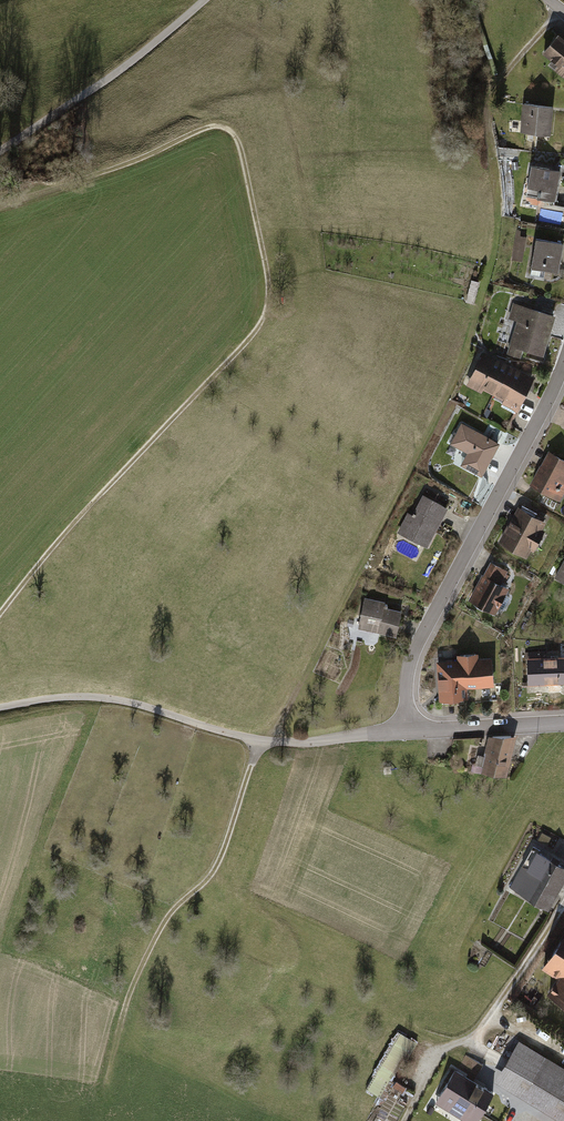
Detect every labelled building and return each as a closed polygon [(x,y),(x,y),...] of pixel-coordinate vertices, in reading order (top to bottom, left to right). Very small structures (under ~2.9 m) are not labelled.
[(556,33),(539,53),(555,67),(552,71),(561,78),(563,74),(563,40),(556,33)] [(551,107),(520,104),(517,133),(548,136),(551,107)] [(558,172),(529,167),(525,189),(536,191),(535,200),(553,203),(558,172)] [(524,260),(528,239),(517,237),(513,258),(524,260)] [(560,244),(534,240),(528,276),(542,278),(543,271),(556,273),(560,244)] [(553,316),(509,303),(505,319),(514,322),(505,354),(518,358),(520,351),(541,357),(553,316)] [(533,378),(480,351),(462,386),(478,394),(480,390),(502,401),(500,405),(515,413),(533,378)] [(498,443),(459,423),(448,444),(465,453),(458,466),(479,477),(498,443)] [(546,451),(528,486),(556,500),(563,484),(563,461),(546,451)] [(395,532),(425,548),(447,508),(422,496),(413,514),(407,511),(395,532)] [(543,522),(515,507),(495,543),(524,559),(529,551),(532,552),(543,533),(539,531),(543,522)] [(563,584),(563,554),(551,577),(563,584)] [(504,571),(487,562),(480,575),(478,574),(464,601),(491,615),(496,607),(501,610),(506,599),(501,596),(505,589),(497,585),(504,571)] [(383,602),(362,598),(355,629),(395,637),(400,611),(382,607),(383,602)] [(524,653),(526,685),(546,683),(546,695),(559,694),(558,680),(563,680),(563,656),(537,658),(536,652),(524,653)] [(484,657),(433,660),(436,704),(465,702),(464,688),(486,687),(484,657)] [(513,734),(486,736),(480,771),(506,775),(513,734)] [(537,837),(514,878),(551,899),(563,877),(563,852),(537,837)] [(539,966),(555,977),(544,994),(563,1007),(563,929),(539,966)] [(402,1032),(368,1088),(382,1096),(416,1040),(402,1032)] [(523,1033),(500,1075),(563,1112),(563,1057),(523,1033)] [(434,1104),(465,1120),(477,1120),(494,1092),(453,1070),(434,1104)]
